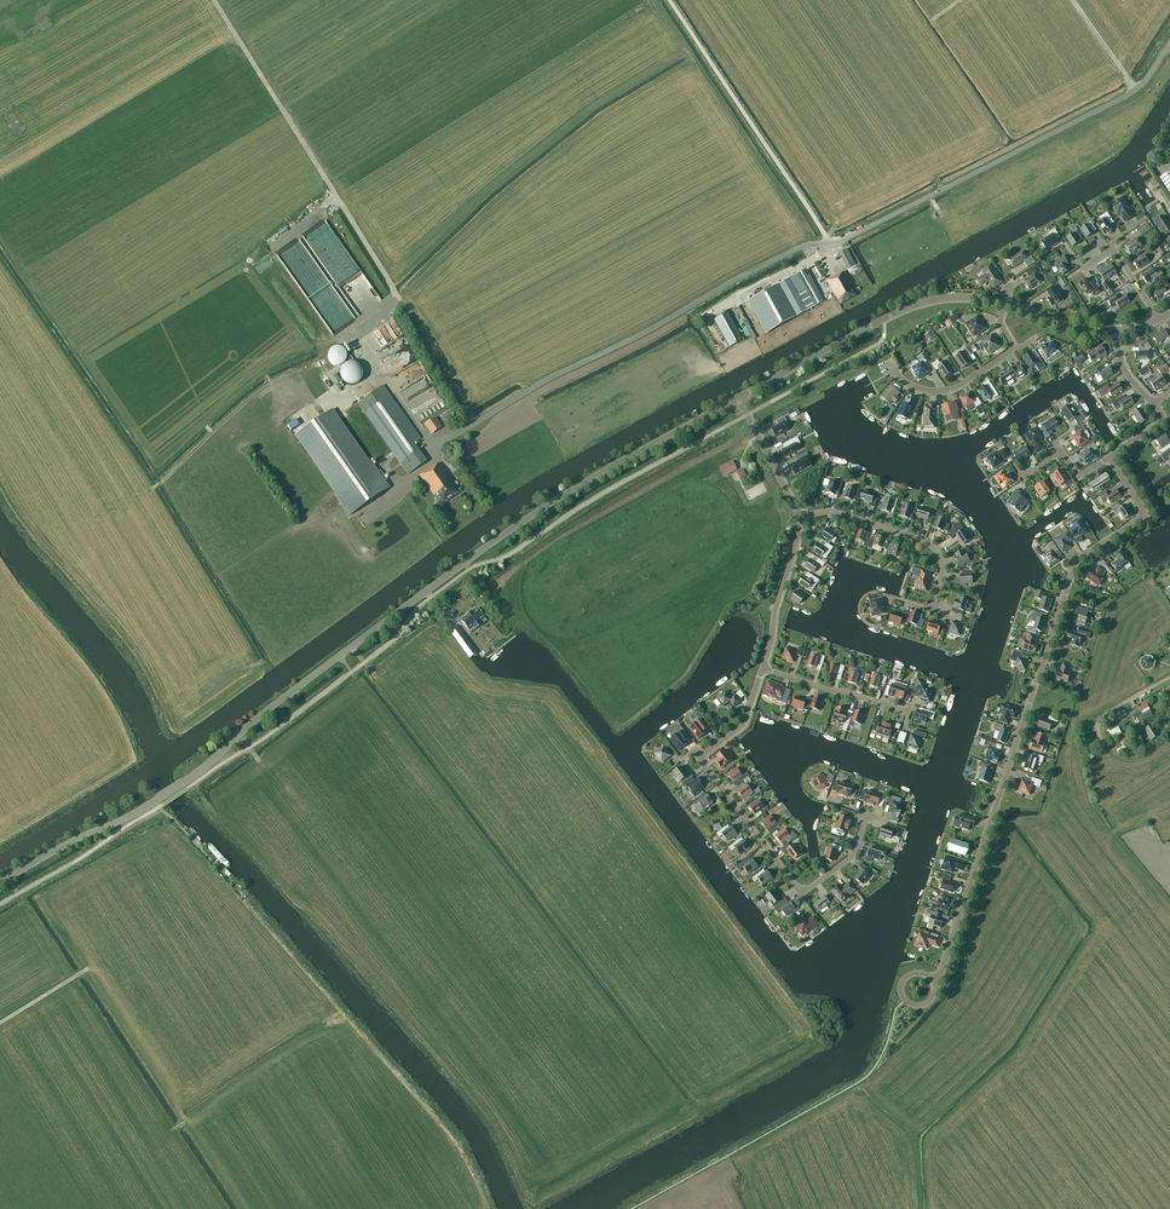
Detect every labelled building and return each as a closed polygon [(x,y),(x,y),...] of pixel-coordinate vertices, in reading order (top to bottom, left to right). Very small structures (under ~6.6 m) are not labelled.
[(1160,178),(1169,194),(1169,172),(1160,178)] [(1125,202),(1122,198),(1112,205),(1113,207),(1112,207),(1116,214),(1119,212),(1125,221),(1132,217),(1127,210),(1129,209),(1127,205),(1125,202)] [(1107,212),(1099,217),(1101,221),(1097,223),(1105,234),(1107,233),(1107,234),(1108,234),(1111,232),(1111,231),(1111,230),(1113,229),(1108,222),(1112,220),(1107,212)] [(1163,216),(1154,222),(1164,236),(1169,232),(1169,225),(1163,216)] [(1087,224),(1087,225),(1081,229),(1086,238),(1093,233),(1093,232),(1096,230),(1090,222),(1087,224)] [(1151,229),(1146,222),(1137,228),(1142,236),(1151,229)] [(1056,240),(1060,237),(1055,229),(1048,233),(1050,235),(1044,239),(1041,239),(1040,244),(1043,245),(1046,249),(1053,245),(1058,243),(1056,240)] [(1078,241),(1082,239),(1076,231),(1073,233),(1073,234),(1067,238),(1072,247),(1079,242),(1078,241)] [(1127,252),(1128,252),(1129,252),(1130,254),(1135,251),(1142,247),(1136,238),(1130,243),(1125,246),(1126,248),(1126,250),(1127,252)] [(1164,248),(1162,246),(1156,250),(1160,257),(1167,252),(1169,251),(1166,246),(1164,248)] [(855,264),(847,248),(840,252),(848,268),(855,264)] [(1035,262),(1033,259),(1031,256),(1026,259),(1021,252),(1009,260),(1014,267),(1023,261),(1026,264),(1027,267),(1035,262)] [(1148,262),(1144,255),(1133,262),(1138,269),(1148,262)] [(1063,256),(1053,263),(1057,270),(1059,269),(1062,274),(1070,270),(1066,264),(1067,263),(1063,256)] [(985,275),(976,280),(981,287),(990,280),(995,287),(1002,282),(991,264),(982,270),(985,275)] [(1105,281),(1116,273),(1110,264),(1103,269),(1102,269),(1098,271),(1105,281)] [(1029,277),(1024,281),(1029,289),(1040,282),(1035,274),(1037,273),(1033,267),(1026,272),(1029,277)] [(824,301),(806,269),(797,274),(806,290),(815,306),(824,301)] [(1142,276),(1147,283),(1153,279),(1155,283),(1164,278),(1159,271),(1156,273),(1153,269),(1142,276)] [(841,304),(856,295),(855,293),(853,291),(850,284),(851,284),(844,272),(839,274),(838,273),(827,280),(841,304)] [(797,274),(789,278),(798,295),(806,290),(797,274)] [(789,278),(779,284),(797,316),(807,310),(798,295),(789,278)] [(1068,284),(1064,278),(1058,281),(1062,288),(1068,284)] [(1094,296),(1100,291),(1095,284),(1091,286),(1087,279),(1079,284),(1082,288),(1083,288),(1087,294),(1091,292),(1094,296)] [(1112,289),(1107,281),(1101,285),(1107,293),(1112,289)] [(797,316),(779,284),(750,300),(768,332),(797,316)] [(1058,303),(1063,300),(1057,292),(1053,286),(1047,290),(1051,296),(1047,299),(1052,307),(1058,303)] [(1159,301),(1164,297),(1166,301),(1169,299),(1169,290),(1166,292),(1163,288),(1154,294),(1159,301)] [(806,290),(798,295),(807,310),(815,306),(806,290)] [(1119,308),(1129,302),(1125,295),(1117,300),(1114,296),(1107,301),(1111,307),(1116,304),(1119,308)] [(1102,313),(1097,306),(1094,309),(1098,316),(1102,313)] [(729,347),(742,340),(727,313),(714,320),(729,347)] [(986,328),(978,316),(972,320),(972,321),(971,322),(970,321),(966,324),(969,329),(970,329),(972,333),(974,336),(978,333),(978,332),(981,331),(986,328)] [(953,325),(949,319),(945,322),(948,328),(953,325)] [(756,320),(749,324),(751,328),(758,324),(756,320)] [(386,370),(412,356),(412,354),(407,345),(403,338),(393,337),(401,333),(396,324),(368,339),(371,344),(371,342),(373,345),(381,345),(381,342),(380,341),(380,340),(387,341),(389,340),(393,340),(392,348),(393,350),(400,350),(394,354),(393,357),(389,357),(381,361),(386,370)] [(930,331),(929,329),(925,332),(926,334),(924,335),(928,341),(935,336),(931,330),(930,331)] [(1169,331),(1166,333),(1163,330),(1153,337),(1158,344),(1168,337),(1169,340),(1169,331)] [(989,354),(1000,346),(992,334),(981,342),(989,354)] [(1149,359),(1149,350),(1151,348),(1146,340),(1140,344),(1141,352),(1135,352),(1136,360),(1149,359)] [(1043,348),(1041,349),(1045,355),(1043,357),(1042,357),(1046,363),(1049,361),(1057,356),(1054,353),(1058,351),(1052,342),(1047,345),(1047,344),(1042,347),(1043,348)] [(1094,350),(1087,354),(1093,362),(1103,356),(1104,358),(1107,356),(1106,354),(1101,345),(1096,349),(1094,351),(1094,350)] [(328,354),(328,356),(328,358),(329,360),(329,361),(330,362),(331,363),(332,364),(333,365),(334,365),(335,365),(337,366),(339,366),(340,365),(341,365),(342,364),(343,364),(344,363),(345,362),(346,361),(346,360),(347,359),(347,358),(347,357),(347,355),(347,354),(347,353),(346,352),(345,350),(344,349),(342,348),(341,347),(339,347),(338,347),(337,347),(336,347),(335,347),(334,347),(333,348),(331,349),(331,350),(330,350),(330,351),(329,352),(328,354)] [(971,363),(967,357),(966,356),(970,353),(966,347),(962,350),(963,352),(955,357),(962,369),(971,363)] [(1036,360),(1031,352),(1023,357),(1030,368),(1035,365),(1039,371),(1046,367),(1040,358),(1036,360)] [(927,361),(924,357),(922,354),(917,357),(921,363),(912,368),(916,374),(915,374),(919,379),(922,377),(921,377),(929,372),(923,364),(927,361)] [(1085,359),(1082,355),(1074,360),(1077,364),(1085,359)] [(945,361),(941,365),(938,360),(931,364),(936,371),(939,369),(944,378),(953,372),(948,366),(951,364),(947,358),(944,360),(945,361)] [(335,374),(333,376),(341,388),(344,386),(342,383),(343,382),(344,382),(346,384),(347,384),(349,385),(352,385),(354,385),(356,384),(358,383),(360,381),(361,379),(362,377),(363,375),(362,373),(362,371),(362,370),(361,368),(360,367),(359,366),(357,364),(356,364),(354,363),(353,363),(352,363),(351,363),(350,363),(348,363),(346,364),(344,365),(343,367),(342,368),(341,370),(340,371),(340,373),(340,376),(341,378),(341,379),(342,380),(342,381),(341,382),(335,374)] [(1011,368),(997,377),(1003,386),(1007,382),(1009,385),(1010,385),(1013,383),(1014,381),(1012,379),(1016,377),(1018,378),(1019,377),(1019,378),(1021,378),(1024,376),(1024,375),(1024,374),(1025,373),(1020,366),(1013,371),(1011,368)] [(1103,381),(1113,374),(1109,367),(1098,374),(1100,376),(1096,378),(1099,383),(1103,380),(1103,381)] [(1158,376),(1155,378),(1161,387),(1167,383),(1162,376),(1166,374),(1161,367),(1157,369),(1158,371),(1156,372),(1158,376)] [(1092,376),(1099,372),(1096,368),(1089,373),(1092,376)] [(1155,391),(1161,387),(1155,378),(1153,374),(1144,380),(1148,386),(1151,384),(1155,391)] [(392,377),(393,386),(403,384),(402,375),(392,377)] [(988,380),(983,384),(985,386),(979,390),(985,400),(992,396),(994,398),(998,395),(988,380)] [(1112,397),(1122,390),(1118,383),(1109,388),(1107,385),(1106,385),(1100,389),(1100,390),(1102,392),(1104,395),(1109,392),(1112,397)] [(420,438),(398,407),(383,385),(358,403),(400,463),(408,474),(426,461),(418,450),(413,443),(420,438)] [(891,386),(881,397),(889,404),(892,400),(895,403),(899,398),(896,396),(899,393),(891,386)] [(970,392),(960,398),(966,407),(968,411),(968,410),(975,406),(980,415),(984,412),(980,405),(981,404),(978,398),(974,400),(970,392)] [(1124,410),(1134,403),(1129,396),(1122,401),(1120,397),(1111,403),(1115,409),(1121,406),(1124,410)] [(901,416),(900,418),(901,419),(904,420),(907,414),(909,415),(912,408),(914,408),(917,401),(908,397),(905,405),(903,404),(903,403),(901,408),(900,408),(897,415),(901,416)] [(935,428),(936,407),(935,407),(936,403),(931,403),(931,407),(925,406),(924,417),(921,417),(921,421),(924,421),(924,427),(935,428)] [(955,404),(943,408),(947,421),(958,418),(956,412),(957,412),(955,404)] [(889,405),(883,415),(888,419),(895,409),(889,405)] [(1076,413),(1070,405),(1061,411),(1069,422),(1074,419),(1077,423),(1085,418),(1080,411),(1076,413)] [(1140,425),(1148,419),(1141,409),(1137,411),(1135,408),(1128,412),(1130,416),(1133,414),(1140,425)] [(333,409),(294,435),(336,493),(334,495),(349,516),(390,487),(385,481),(387,479),(380,471),(379,472),(375,466),(373,467),(333,409)] [(794,410),(789,412),(791,418),(797,415),(794,410)] [(786,421),(784,416),(776,421),(778,424),(771,428),(775,437),(787,431),(784,426),(788,424),(786,421)] [(435,418),(425,425),(432,434),(441,428),(435,418)] [(1058,426),(1053,418),(1052,419),(1051,418),(1047,421),(1048,421),(1042,425),(1043,426),(1039,429),(1046,439),(1050,436),(1049,435),(1053,433),(1051,430),(1058,426)] [(1089,438),(1089,436),(1083,425),(1075,430),(1077,434),(1072,437),(1078,447),(1088,441),(1087,439),(1089,438)] [(478,437),(472,427),(462,433),(468,443),(478,437)] [(1028,432),(1024,435),(1027,439),(1028,439),(1033,447),(1032,447),(1036,452),(1043,448),(1039,442),(1040,440),(1042,438),(1035,428),(1029,432),(1028,432)] [(1169,449),(1169,446),(1169,444),(1169,443),(1164,435),(1156,440),(1161,449),(1160,450),(1163,454),(1169,449)] [(801,444),(797,438),(785,445),(787,448),(783,451),(786,458),(799,451),(796,446),(801,444)] [(1088,449),(1079,455),(1085,464),(1092,459),(1093,460),(1097,457),(1094,453),(1093,453),(1093,452),(1097,449),(1093,442),(1086,446),(1088,449)] [(1013,454),(1018,463),(1030,455),(1024,447),(1013,454)] [(994,469),(1004,463),(1002,461),(1009,456),(1004,449),(997,453),(996,452),(986,458),(987,458),(986,459),(985,461),(986,463),(989,464),(990,463),(994,469)] [(808,456),(806,452),(796,457),(798,460),(790,465),(795,474),(811,466),(806,457),(808,456)] [(1168,452),(1161,456),(1165,462),(1169,458),(1169,459),(1169,455),(1168,452)] [(724,477),(736,470),(735,468),(736,467),(733,461),(720,468),(724,477)] [(433,465),(429,468),(419,475),(440,505),(445,502),(458,493),(454,487),(455,486),(438,463),(434,466),(433,465)] [(746,476),(743,470),(736,473),(740,480),(746,476)] [(1066,488),(1074,483),(1067,471),(1062,474),(1060,470),(1051,476),(1054,482),(1057,480),(1060,486),(1064,483),(1066,488)] [(1002,472),(994,477),(993,478),(992,478),(992,479),(991,480),(991,481),(991,482),(991,483),(992,483),(992,484),(993,485),(994,486),(995,486),(996,486),(997,486),(998,486),(999,486),(1003,483),(1006,487),(1014,481),(1008,473),(1005,475),(1005,476),(1004,475),(1002,472)] [(1095,480),(1089,485),(1091,489),(1092,488),(1095,489),(1096,489),(1110,480),(1105,474),(1097,479),(1095,478),(1095,480)] [(834,494),(838,495),(843,481),(838,479),(837,483),(830,480),(828,487),(826,486),(824,491),(834,494)] [(1050,492),(1043,481),(1034,488),(1038,494),(1036,495),(1041,502),(1047,498),(1047,496),(1046,495),(1050,492)] [(843,491),(841,497),(851,500),(851,499),(855,501),(860,486),(855,485),(854,488),(847,486),(845,492),(843,491)] [(870,506),(874,508),(878,495),(874,494),(875,492),(870,490),(869,492),(863,490),(861,497),(872,501),(870,506)] [(1019,495),(1021,493),(1016,490),(1009,499),(1013,502),(1010,506),(1017,510),(1017,511),(1019,512),(1021,510),(1027,501),(1019,495)] [(1105,492),(1099,496),(1103,502),(1108,499),(1110,503),(1121,497),(1116,490),(1107,495),(1105,492)] [(881,504),(879,509),(889,512),(893,513),(898,498),(893,497),(892,501),(885,498),(883,505),(881,504)] [(900,510),(898,515),(907,518),(911,519),(917,503),(912,502),(911,506),(904,504),(902,510),(900,510)] [(1125,519),(1132,515),(1125,504),(1121,507),(1119,504),(1112,509),(1115,515),(1120,512),(1125,519)] [(926,523),(931,524),(934,515),(930,514),(932,508),(926,507),(925,509),(919,507),(917,514),(928,518),(926,523)] [(950,525),(946,523),(947,520),(940,517),(943,512),(938,510),(931,526),(936,528),(945,532),(945,531),(947,532),(950,525)] [(1074,527),(1069,530),(1073,536),(1078,533),(1080,537),(1087,532),(1080,521),(1078,519),(1077,519),(1072,522),(1072,523),(1073,525),(1074,527)] [(951,538),(957,534),(964,544),(970,540),(966,534),(968,533),(965,529),(963,529),(959,522),(948,535),(951,538)] [(842,532),(835,528),(833,531),(827,528),(822,536),(829,540),(831,542),(836,534),(839,536),(842,532)] [(864,546),(868,547),(870,540),(866,539),(868,533),(859,530),(859,529),(856,539),(865,542),(864,546)] [(1073,539),(1068,531),(1054,540),(1062,552),(1070,547),(1067,543),(1073,539)] [(872,548),(873,545),(886,549),(889,541),(885,540),(886,537),(885,537),(885,538),(876,535),(874,541),(870,540),(868,547),(872,548)] [(1052,542),(1045,546),(1049,552),(1047,553),(1046,553),(1042,556),(1045,560),(1050,566),(1059,560),(1053,552),(1058,550),(1052,542)] [(827,543),(824,546),(819,543),(814,551),(813,550),(813,551),(822,557),(827,549),(831,551),(833,547),(829,545),(827,543)] [(890,554),(900,557),(903,547),(902,548),(893,545),(892,548),(889,547),(887,553),(886,557),(889,558),(890,554)] [(968,547),(953,554),(956,559),(955,559),(960,568),(965,566),(964,564),(970,561),(966,555),(971,552),(968,547)] [(1125,555),(1121,549),(1114,554),(1119,560),(1112,564),(1116,571),(1130,562),(1127,558),(1127,557),(1126,555),(1125,555)] [(822,561),(818,558),(816,562),(811,559),(806,567),(805,566),(814,572),(819,564),(823,567),(825,563),(824,562),(822,561)] [(1095,572),(1091,570),(1086,578),(1097,586),(1103,578),(1102,577),(1106,571),(1099,566),(1095,572)] [(919,577),(916,587),(926,591),(929,580),(928,580),(930,574),(922,571),(920,577),(919,577)] [(976,576),(975,571),(962,572),(962,576),(960,577),(961,586),(966,586),(966,584),(973,583),(972,576),(976,576)] [(805,576),(800,584),(799,583),(807,589),(811,592),(815,585),(819,580),(812,576),(808,572),(805,576)] [(797,590),(792,598),(791,598),(800,604),(805,596),(797,590)] [(1048,612),(1052,600),(1043,597),(1045,593),(1037,591),(1035,598),(1041,600),(1038,609),(1048,612)] [(954,608),(952,612),(962,615),(964,611),(970,613),(972,606),(968,604),(969,600),(960,597),(959,600),(956,599),(954,608),(953,608),(954,608)] [(871,610),(872,616),(877,615),(884,613),(881,598),(870,601),(871,610)] [(1093,608),(1080,603),(1079,608),(1077,607),(1074,615),(1078,616),(1076,623),(1085,625),(1087,619),(1086,618),(1088,613),(1091,614),(1093,608)] [(484,617),(476,608),(471,611),(470,610),(464,615),(465,616),(460,620),(469,632),(480,624),(479,621),(484,617)] [(906,621),(909,613),(903,611),(901,617),(891,614),(889,621),(895,623),(894,626),(899,627),(900,625),(904,626),(904,627),(906,621)] [(906,621),(910,622),(910,623),(917,625),(919,619),(921,620),(923,614),(913,611),(912,614),(909,613),(906,621)] [(1035,622),(1033,628),(1028,626),(1026,630),(1036,633),(1037,630),(1041,632),(1045,620),(1041,619),(1042,615),(1033,612),(1030,620),(1035,622)] [(969,622),(970,621),(961,619),(960,624),(953,622),(949,632),(960,635),(962,628),(967,629),(969,622)] [(943,632),(946,622),(942,621),(940,626),(929,622),(927,630),(933,632),(932,634),(937,636),(939,631),(943,632)] [(461,645),(468,640),(457,626),(457,627),(451,631),(450,631),(461,645)] [(1071,644),(1078,647),(1082,636),(1088,639),(1091,630),(1080,627),(1078,633),(1069,630),(1066,641),(1072,643),(1071,644)] [(1037,636),(1029,634),(1027,641),(1024,640),(1021,639),(1019,640),(1018,645),(1018,647),(1022,648),(1022,649),(1034,653),(1037,644),(1035,643),(1037,636)] [(800,656),(801,657),(803,648),(803,649),(799,647),(798,652),(786,648),(783,658),(793,662),(795,654),(800,656)] [(1025,670),(1028,660),(1021,658),(1022,654),(1013,651),(1010,661),(1016,662),(1015,667),(1025,670)] [(811,654),(807,665),(817,668),(819,663),(823,664),(825,656),(821,655),(820,657),(811,654)] [(1143,663),(1140,665),(1144,670),(1146,668),(1146,669),(1152,665),(1148,659),(1146,660),(1145,658),(1141,660),(1143,662),(1142,663),(1143,663)] [(1068,673),(1071,666),(1063,663),(1061,668),(1061,670),(1057,669),(1054,678),(1067,682),(1070,673),(1068,673)] [(831,664),(827,675),(836,678),(838,672),(842,674),(845,666),(840,665),(840,667),(831,664)] [(863,681),(865,673),(866,670),(861,668),(859,673),(851,671),(848,682),(857,685),(859,679),(863,681)] [(872,678),(869,686),(879,689),(881,683),(884,685),(887,677),(883,676),(882,678),(877,676),(877,674),(872,672),(871,678),(872,678)] [(919,699),(929,702),(933,692),(924,689),(926,682),(918,679),(915,689),(921,691),(919,699)] [(888,695),(895,697),(900,683),(893,680),(890,682),(889,686),(887,685),(886,688),(890,689),(888,695)] [(768,681),(764,694),(768,696),(768,698),(770,699),(771,699),(773,697),(777,699),(776,701),(786,704),(787,704),(788,698),(791,690),(786,689),(786,690),(781,688),(781,685),(768,681)] [(900,683),(895,697),(903,700),(904,694),(908,695),(909,693),(907,692),(908,688),(907,685),(900,683)] [(734,706),(740,701),(733,692),(729,695),(726,692),(717,698),(724,707),(730,702),(734,706)] [(809,706),(811,698),(807,697),(805,702),(794,698),(792,706),(798,708),(797,710),(803,712),(803,709),(807,710),(809,706)] [(811,698),(809,706),(813,707),(812,708),(819,711),(821,705),(824,705),(825,700),(816,697),(815,699),(811,698)] [(1013,717),(1016,708),(1002,704),(999,713),(1002,714),(1000,721),(1008,724),(1010,717),(1013,717)] [(934,717),(935,713),(920,708),(919,712),(916,711),(913,721),(919,723),(919,720),(926,722),(928,715),(934,717)] [(1141,711),(1145,719),(1152,715),(1147,708),(1141,711)] [(698,718),(702,716),(697,709),(693,711),(698,718)] [(853,712),(849,722),(848,725),(852,727),(854,722),(861,724),(863,718),(865,719),(867,714),(857,711),(853,710),(853,712)] [(1116,721),(1126,715),(1124,710),(1114,716),(1116,721)] [(845,721),(849,722),(853,712),(848,711),(847,716),(836,712),(833,719),(839,721),(839,724),(844,725),(845,721)] [(1139,723),(1145,719),(1141,711),(1133,716),(1134,719),(1136,718),(1139,723)] [(883,737),(887,724),(883,723),(883,724),(880,723),(880,724),(878,723),(879,718),(875,716),(873,724),(874,724),(872,731),(872,732),(872,731),(877,732),(876,734),(883,737)] [(1057,724),(1058,719),(1049,716),(1048,720),(1040,718),(1038,726),(1049,730),(1052,722),(1057,724)] [(690,728),(698,739),(705,733),(704,731),(709,727),(703,719),(699,722),(699,721),(693,725),(693,724),(689,727),(690,728)] [(890,725),(887,724),(883,737),(889,739),(890,737),(894,738),(894,739),(897,732),(898,732),(900,725),(896,723),(894,730),(892,730),(893,727),(890,726),(890,725)] [(1004,726),(994,723),(992,730),(999,732),(997,741),(1005,743),(1008,732),(1002,730),(1004,726)] [(671,739),(679,750),(688,743),(686,741),(690,738),(679,724),(680,725),(670,732),(674,737),(671,739)] [(1151,740),(1159,735),(1152,724),(1146,728),(1144,725),(1137,729),(1140,732),(1144,729),(1151,740)] [(1118,727),(1109,732),(1112,739),(1116,736),(1122,733),(1118,727)] [(909,745),(907,751),(917,754),(918,748),(921,738),(925,740),(927,734),(915,730),(913,735),(911,735),(908,745),(909,745)] [(907,734),(900,732),(897,741),(903,744),(907,734)] [(1032,743),(1030,749),(1041,752),(1044,744),(1043,744),(1045,737),(1038,734),(1036,741),(1034,741),(1033,743),(1032,743)] [(670,746),(664,738),(659,742),(663,747),(655,753),(662,762),(670,755),(666,749),(670,746)] [(995,744),(987,741),(984,749),(989,750),(987,756),(988,759),(997,762),(1001,751),(994,749),(995,744)] [(720,749),(720,748),(711,755),(714,758),(718,755),(725,765),(732,760),(728,755),(730,753),(726,749),(722,752),(720,749)] [(1094,757),(1091,752),(1085,756),(1087,761),(1094,757)] [(1028,755),(1024,768),(1033,771),(1037,759),(1043,761),(1044,757),(1037,755),(1036,758),(1028,755)] [(988,783),(992,771),(987,769),(988,765),(980,762),(978,767),(982,768),(979,780),(988,783)] [(686,783),(693,777),(690,774),(686,777),(679,767),(673,772),(677,777),(675,779),(678,783),(684,779),(686,782),(686,783)] [(744,772),(741,774),(736,768),(727,775),(728,775),(733,782),(738,779),(741,782),(748,777),(744,772)] [(814,778),(813,777),(811,782),(813,782),(815,787),(815,788),(819,790),(819,788),(820,788),(824,786),(825,787),(827,782),(831,784),(834,776),(828,774),(827,779),(825,780),(823,777),(824,776),(819,774),(819,776),(819,775),(814,778)] [(686,783),(682,785),(687,792),(689,790),(692,794),(693,794),(694,796),(705,788),(698,779),(694,782),(692,779),(693,778),(693,777),(686,783)] [(1031,782),(1021,778),(1017,791),(1018,791),(1019,792),(1022,793),(1023,793),(1030,795),(1033,785),(1040,787),(1042,781),(1032,778),(1031,782)] [(839,795),(843,796),(847,783),(840,781),(840,783),(835,781),(832,790),(837,791),(836,793),(840,794),(839,795)] [(854,786),(847,783),(843,796),(846,797),(847,796),(850,797),(850,795),(855,797),(858,789),(853,787),(854,786)] [(758,788),(754,790),(752,792),(747,784),(737,792),(738,791),(744,799),(748,795),(751,799),(761,791),(758,788)] [(867,804),(870,805),(874,793),(868,790),(867,791),(863,790),(860,799),(864,800),(864,802),(867,803),(867,804)] [(706,797),(704,793),(692,802),(693,802),(695,805),(693,807),(699,815),(704,810),(703,809),(708,805),(710,807),(714,803),(708,795),(706,797)] [(874,793),(870,805),(874,806),(874,805),(877,806),(878,805),(882,806),(885,797),(881,796),(881,795),(874,793)] [(901,799),(893,796),(889,795),(889,794),(886,803),(892,804),(889,811),(891,812),(889,817),(890,817),(889,820),(898,823),(899,818),(895,817),(896,814),(900,815),(903,805),(900,803),(901,799)] [(749,807),(750,807),(755,814),(760,811),(763,814),(769,809),(766,806),(764,807),(758,800),(749,807)] [(839,815),(836,822),(849,826),(850,822),(849,822),(850,819),(848,818),(850,814),(842,811),(840,816),(839,815)] [(974,824),(976,818),(962,814),(961,818),(957,816),(954,826),(955,826),(955,827),(959,828),(959,827),(968,830),(970,822),(974,824)] [(761,822),(767,830),(772,826),(774,829),(780,825),(778,821),(776,823),(770,815),(761,822),(761,823),(761,822)] [(849,826),(836,822),(834,829),(836,829),(834,834),(843,836),(844,832),(846,832),(847,829),(848,829),(849,826)] [(898,829),(885,824),(884,828),(882,828),(879,837),(884,839),(885,837),(891,839),(892,837),(898,837),(898,833),(897,833),(898,829)] [(734,838),(738,835),(732,827),(730,828),(728,825),(716,834),(719,837),(723,835),(727,840),(732,837),(734,838)] [(793,831),(789,834),(784,829),(775,836),(776,836),(781,843),(786,840),(788,843),(797,837),(793,831)] [(746,852),(750,849),(744,841),(742,838),(728,848),(731,851),(735,848),(739,854),(745,850),(746,852)] [(230,864),(210,842),(208,843),(206,844),(206,846),(226,867),(228,867),(230,865),(230,864)] [(965,855),(968,846),(954,842),(951,850),(965,855)] [(789,843),(788,843),(781,848),(784,852),(788,849),(795,858),(801,854),(798,848),(799,847),(796,843),(790,847),(788,844),(789,843)] [(842,847),(832,844),(831,848),(826,847),(824,852),(827,853),(824,859),(832,861),(835,850),(840,852),(842,847)] [(887,850),(873,846),(872,850),(870,849),(867,859),(872,860),(873,858),(879,860),(880,855),(885,857),(887,850)] [(949,858),(945,856),(941,869),(945,870),(953,872),(954,870),(956,869),(962,871),(964,863),(957,860),(956,861),(949,858)] [(754,871),(759,868),(753,860),(751,861),(749,858),(736,867),(739,871),(743,867),(748,873),(753,869),(754,871)] [(868,869),(861,863),(859,867),(863,870),(856,880),(862,884),(866,879),(868,880),(871,876),(865,872),(868,868),(868,869)] [(764,870),(752,879),(754,882),(758,879),(763,885),(768,881),(769,883),(774,880),(768,872),(766,873),(764,870)] [(951,875),(943,873),(940,879),(943,880),(940,889),(952,892),(955,883),(949,882),(951,875)] [(856,890),(850,882),(844,886),(845,887),(843,888),(840,884),(832,891),(841,903),(849,896),(848,895),(856,890)] [(772,906),(775,909),(787,900),(786,901),(784,897),(778,901),(771,892),(765,896),(765,897),(761,900),(765,905),(767,903),(771,907),(772,906)] [(948,912),(951,903),(948,902),(948,900),(949,901),(950,897),(942,894),(940,900),(939,899),(936,908),(948,912)] [(836,904),(830,896),(826,899),(825,896),(814,904),(817,907),(820,911),(830,904),(832,906),(836,904)] [(787,900),(775,909),(778,913),(781,910),(786,916),(791,912),(792,914),(797,910),(791,902),(789,904),(787,900)] [(940,928),(942,920),(941,920),(942,915),(944,915),(927,909),(925,915),(931,917),(929,924),(940,928)] [(820,923),(814,916),(808,921),(805,917),(799,922),(795,925),(800,932),(799,932),(802,936),(806,933),(806,932),(811,928),(812,929),(820,923)] [(931,934),(931,936),(928,935),(928,936),(919,933),(917,940),(916,940),(914,945),(919,947),(920,946),(927,948),(928,946),(930,944),(938,947),(940,939),(937,938),(938,935),(931,934)]
